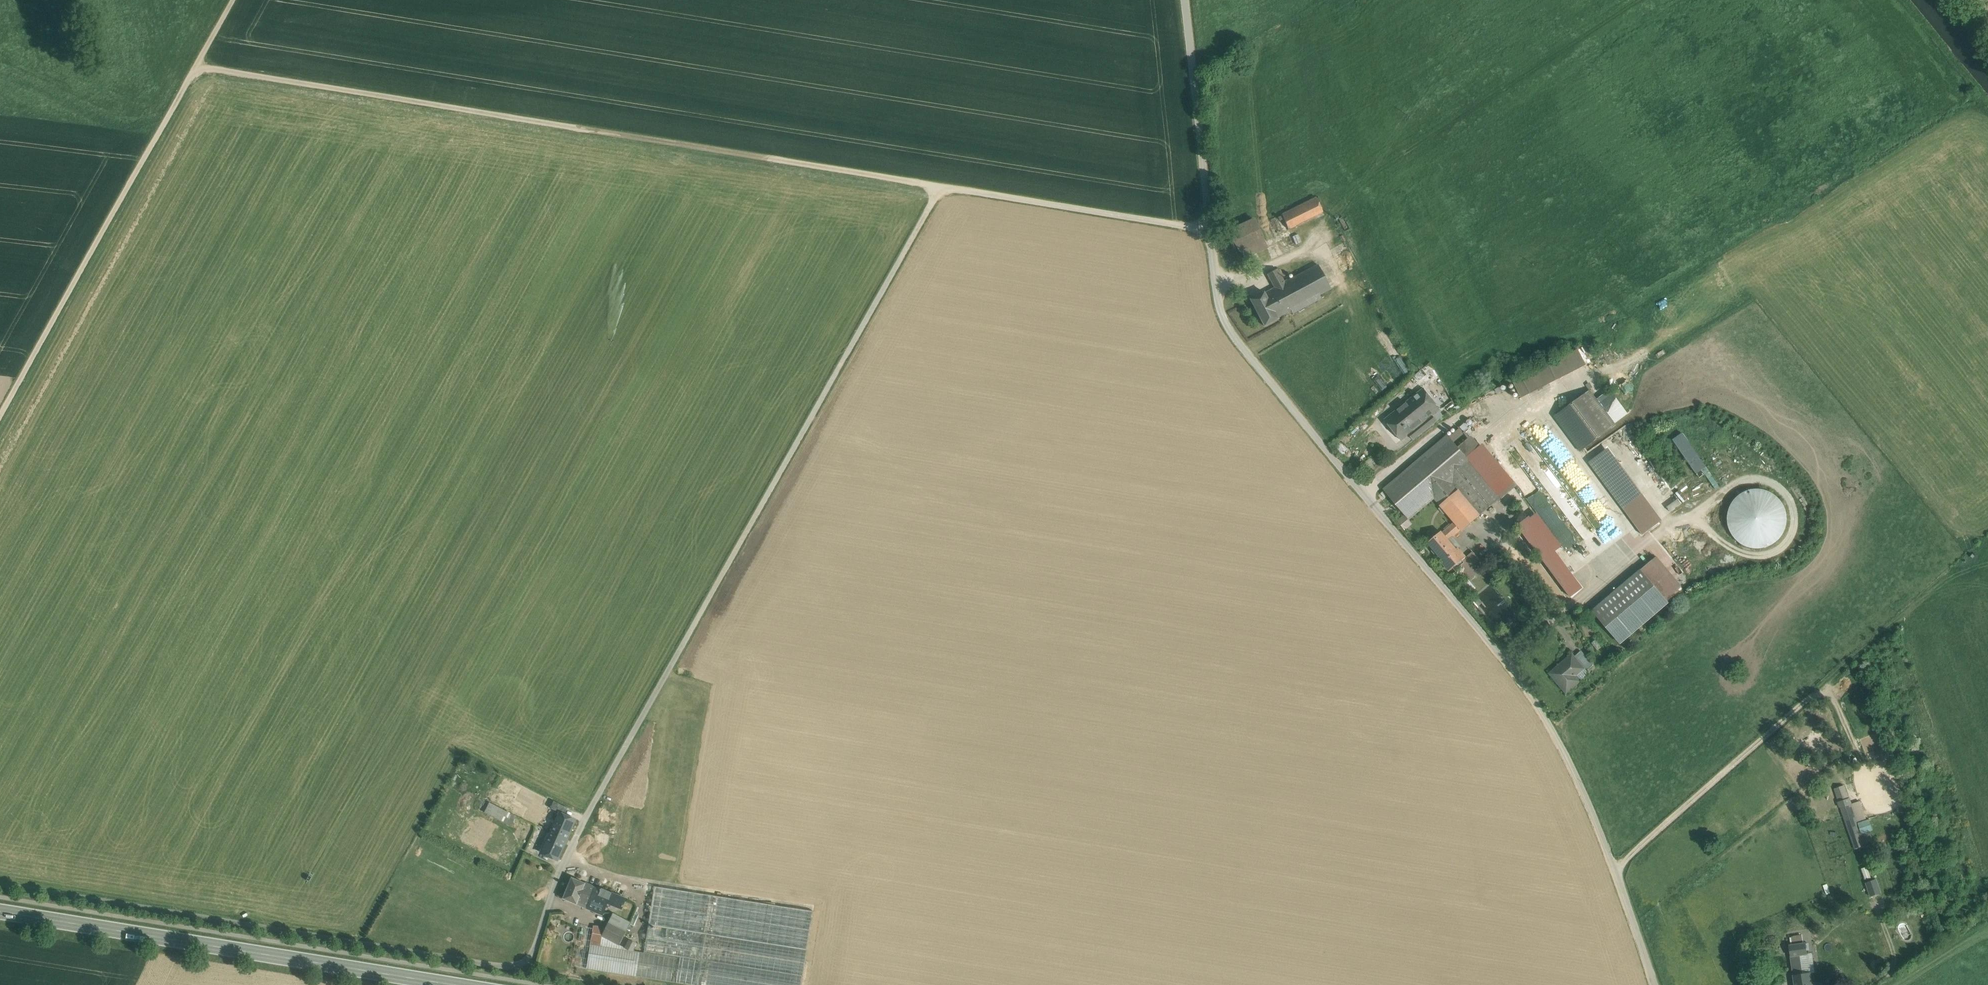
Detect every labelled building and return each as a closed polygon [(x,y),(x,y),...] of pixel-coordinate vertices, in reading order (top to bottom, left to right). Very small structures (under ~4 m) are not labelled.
[(1316,197),(1307,202),(1314,216),(1323,212),(1316,197)] [(1307,202),(1290,210),(1297,224),(1314,216),(1307,202)] [(1290,210),(1282,214),(1288,229),(1297,224),(1290,210)] [(1254,219),(1226,232),(1239,260),(1267,248),(1292,237),(1288,229),(1282,214),(1257,226),(1254,219)] [(1318,265),(1284,282),(1280,275),(1270,280),(1275,288),(1265,293),(1277,318),(1292,310),(1293,313),(1320,299),(1318,296),(1331,289),(1318,265)] [(1277,269),(1267,274),(1270,280),(1280,275),(1277,269)] [(1277,318),(1265,293),(1264,292),(1250,299),(1264,326),(1278,319),(1277,318)] [(1577,346),(1514,376),(1521,391),(1585,361),(1578,346),(1577,346)] [(1424,389),(1385,421),(1401,440),(1408,434),(1427,420),(1433,416),(1441,410),(1424,389)] [(1590,392),(1556,417),(1581,450),(1615,425),(1590,392)] [(1433,416),(1427,420),(1432,425),(1437,421),(1433,416)] [(1408,434),(1413,440),(1432,425),(1427,420),(1408,434)] [(1479,445),(1466,429),(1452,441),(1458,448),(1466,456),(1479,445)] [(1673,439),(1696,473),(1705,467),(1682,432),(1673,439)] [(1448,435),(1392,483),(1403,495),(1458,448),(1452,441),(1448,435)] [(1517,484),(1482,443),(1479,445),(1466,456),(1479,472),(1501,498),(1517,484)] [(1665,515),(1610,445),(1588,461),(1644,532),(1665,515)] [(1403,495),(1395,502),(1409,519),(1435,498),(1441,505),(1458,490),(1479,472),(1466,456),(1458,448),(1403,495)] [(1501,498),(1479,472),(1458,490),(1480,515),(1501,498)] [(1781,547),(1789,538),(1794,527),(1795,515),(1793,504),(1787,493),(1777,486),(1766,482),(1754,481),(1743,485),(1733,492),(1726,502),(1723,513),(1723,525),(1728,536),(1736,545),(1746,551),(1758,554),(1770,552),(1781,547)] [(1403,495),(1392,483),(1384,490),(1395,502),(1403,495)] [(1480,515),(1458,490),(1441,505),(1455,522),(1462,530),(1480,516),(1480,515)] [(1444,561),(1457,550),(1449,541),(1462,530),(1455,522),(1442,533),(1441,532),(1429,543),(1444,561)] [(1457,550),(1444,561),(1442,562),(1450,571),(1466,557),(1458,549),(1457,550)] [(1476,556),(1467,564),(1475,573),(1484,565),(1476,556)] [(1679,592),(1653,561),(1641,572),(1667,602),(1679,592)] [(1641,572),(1595,611),(1621,641),(1667,602),(1641,572)] [(1489,612),(1504,600),(1494,586),(1478,598),(1489,612)] [(1593,666),(1581,651),(1574,657),(1584,668),(1583,669),(1586,672),(1593,666)] [(1572,655),(1551,673),(1566,692),(1580,681),(1575,676),(1583,669),(1584,668),(1574,657),(1572,655)] [(1844,786),(1834,789),(1839,802),(1848,799),(1844,786)] [(553,801),(547,798),(541,808),(548,812),(553,801)] [(1851,804),(1849,798),(1848,799),(1839,802),(1838,802),(1840,808),(1841,807),(1850,836),(1860,833),(1856,823),(1850,804),(1851,804)] [(487,801),(482,812),(511,825),(516,814),(487,801)] [(1851,804),(1850,804),(1856,823),(1866,820),(1859,801),(1851,804)] [(550,836),(564,842),(574,820),(560,813),(550,836)] [(1860,833),(1850,836),(1855,849),(1864,846),(1860,833)] [(550,836),(549,836),(541,852),(557,859),(564,842),(550,836)] [(585,883),(571,877),(563,899),(576,904),(585,883)] [(1876,880),(1866,883),(1871,896),(1880,893),(1876,880)] [(600,889),(585,883),(576,904),(581,907),(582,905),(603,913),(607,903),(621,909),(625,899),(600,888),(600,889)] [(590,944),(586,969),(688,984),(801,984),(813,911),(654,886),(644,953),(632,951),(632,952),(624,948),(617,944),(604,937),(602,946),(590,944)] [(631,921),(614,911),(609,920),(627,929),(631,921)] [(617,944),(627,929),(609,920),(606,927),(604,937),(617,944)] [(604,937),(606,927),(593,926),(590,944),(602,946),(604,937)] [(1802,936),(1790,938),(1791,945),(1803,944),(1802,936)] [(636,943),(629,940),(624,948),(632,952),(632,951),(636,943)] [(1799,975),(1799,969),(1801,969),(1799,955),(1807,954),(1805,943),(1803,944),(1791,945),(1789,946),(1791,956),(1794,975),(1795,984),(1814,984),(1814,982),(1811,983),(1810,973),(1799,975)]
